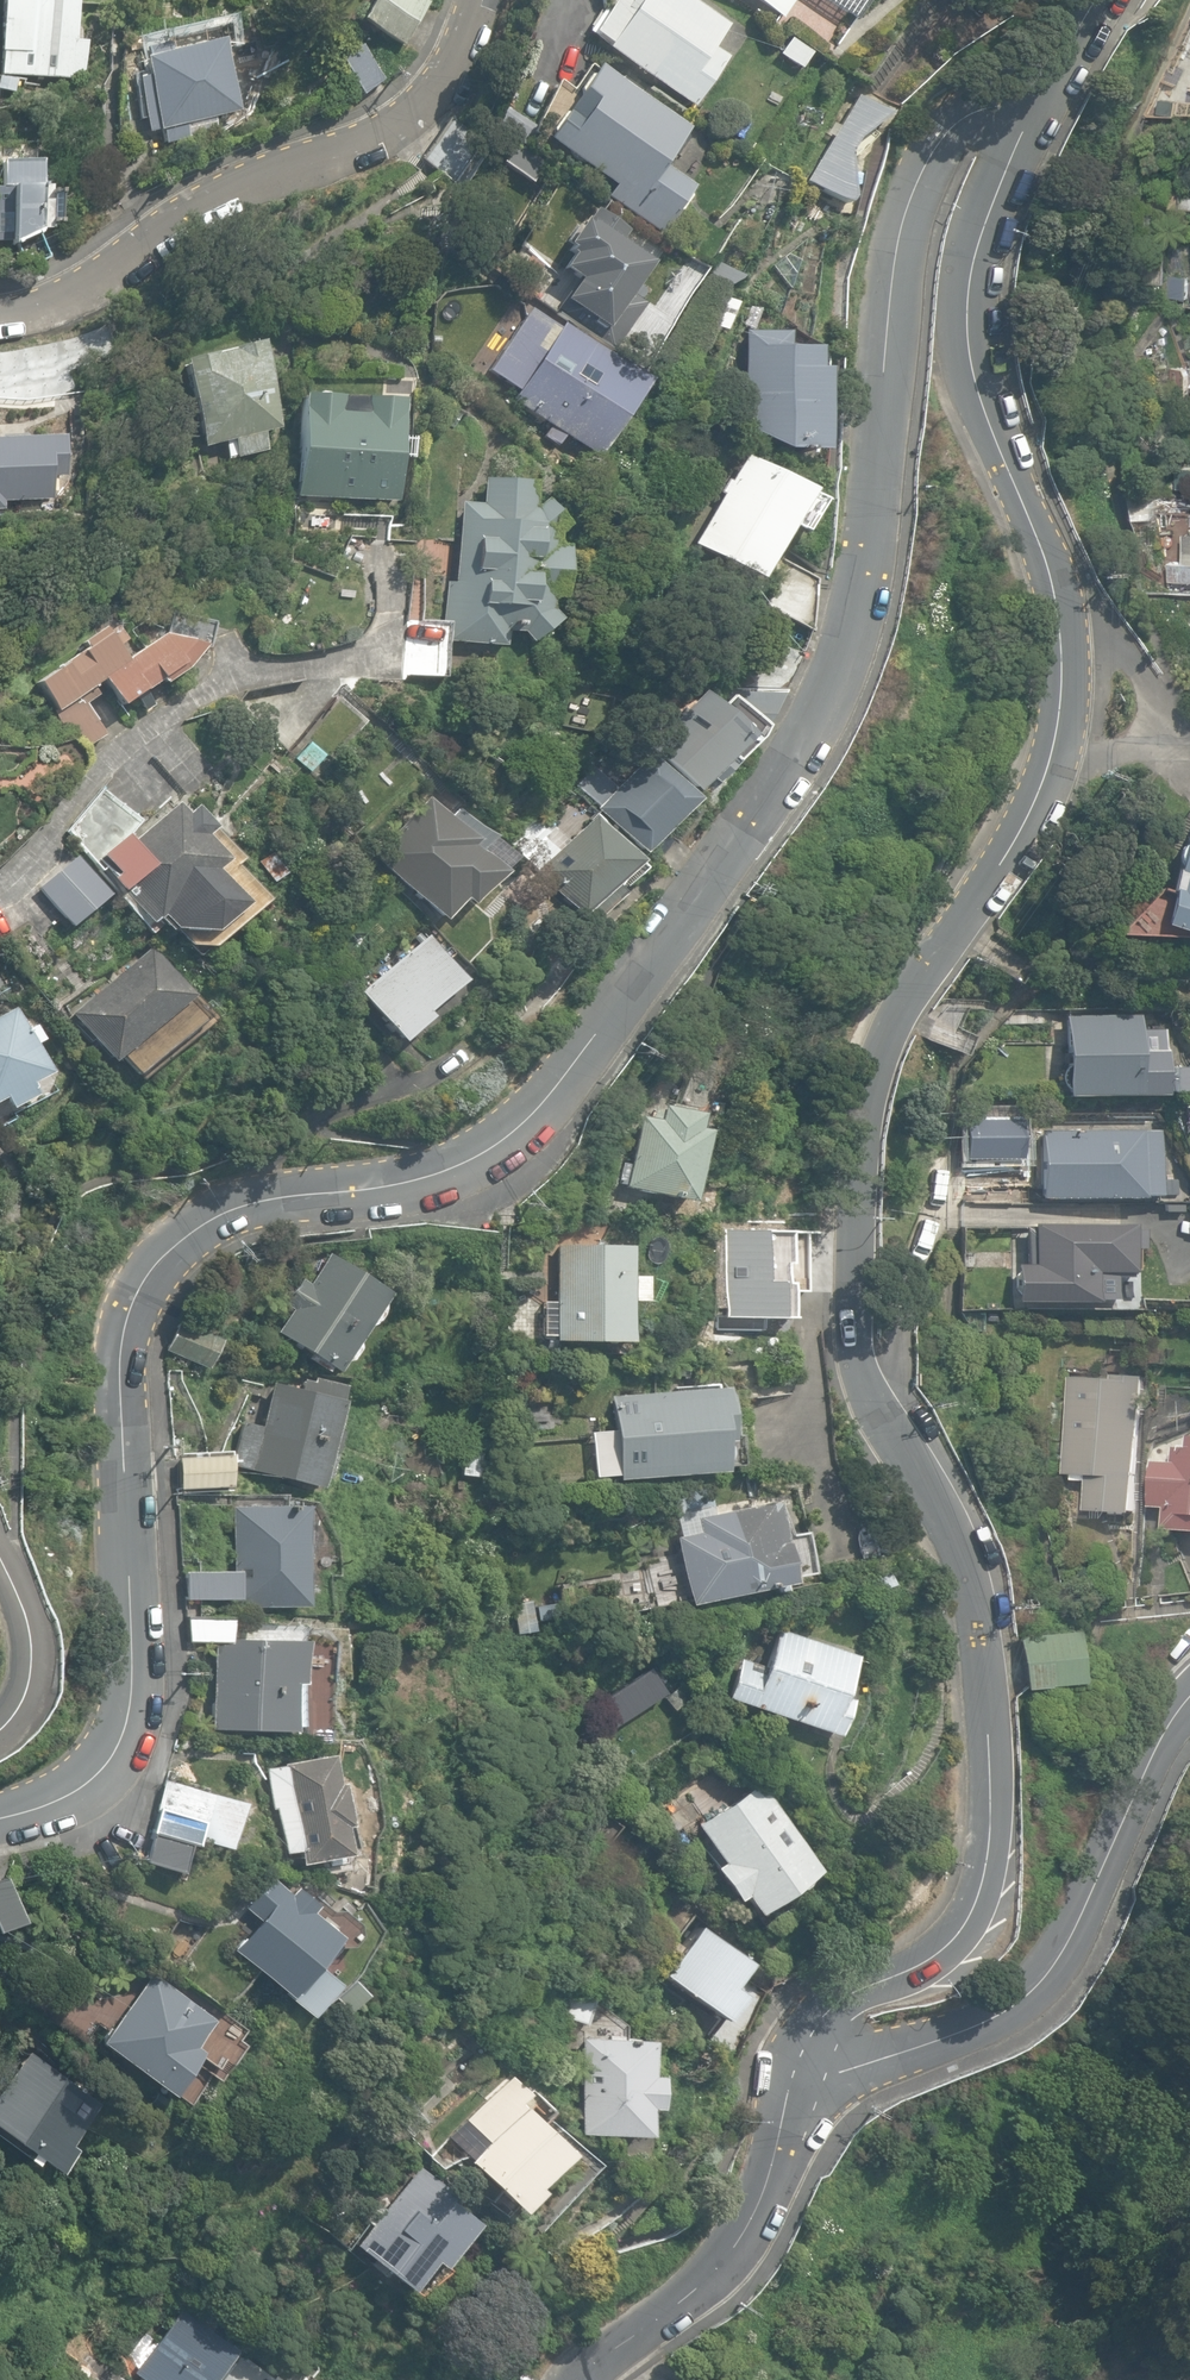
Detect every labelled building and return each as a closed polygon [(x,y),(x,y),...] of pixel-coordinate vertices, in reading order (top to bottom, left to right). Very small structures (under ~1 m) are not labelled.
[(37,85),(38,76),(53,77),(54,68),(73,69),(74,45),(57,44),(58,0),(0,0),(0,75),(25,76),(24,84),(37,85)] [(404,46),(429,1),(426,0),(371,0),(359,21),(404,46)] [(691,106),(725,56),(712,47),(727,25),(690,0),(630,0),(629,2),(626,0),(614,0),(592,32),(609,44),(606,48),(691,106)] [(781,17),(792,0),(755,0),(781,17)] [(855,20),(868,0),(825,0),(855,20)] [(187,139),(189,146),(217,135),(214,117),(240,111),(224,49),(232,47),(226,23),(166,39),(169,52),(142,59),(159,130),(161,130),(165,144),(187,139)] [(778,54),(799,69),(810,53),(788,38),(778,54)] [(337,62),(362,95),(382,79),(357,46),(337,62)] [(660,234),(694,186),(666,165),(690,130),(600,67),(549,140),(614,186),(606,197),(660,234)] [(804,180),(843,204),(847,198),(846,153),(855,137),(886,114),(855,96),(835,129),(829,126),(824,134),(830,138),(804,180)] [(424,159),(456,182),(485,142),(452,119),(424,159)] [(14,245),(17,243),(42,233),(40,187),(43,187),(42,160),(0,162),(1,186),(0,186),(0,240),(13,239),(14,245)] [(566,319),(611,350),(636,313),(630,310),(638,299),(629,293),(649,263),(618,242),(626,231),(593,209),(567,247),(569,249),(567,252),(570,254),(561,268),(576,278),(562,299),(573,308),(566,319)] [(1189,303),(1189,276),(1171,276),(1170,303),(1189,303)] [(706,322),(725,330),(737,303),(718,295),(706,322)] [(741,326),(753,330),(760,311),(748,306),(741,326)] [(558,327),(529,308),(487,370),(516,390),(510,400),(549,426),(541,438),(555,447),(563,435),(596,457),(647,380),(561,322),(558,327)] [(778,453),(818,454),(821,370),(813,370),(814,348),(786,347),(786,332),(744,331),(741,428),(778,453)] [(223,441),(228,460),(266,450),(262,432),(280,427),(259,342),(180,362),(202,447),(223,441)] [(1173,396),(1188,396),(1189,375),(1187,368),(1173,368),(1173,396)] [(397,501),(398,501),(402,401),(299,396),(295,496),(397,501)] [(7,508),(6,502),(52,499),(50,477),(64,476),(62,434),(0,438),(0,508),(7,508)] [(692,543),(755,579),(786,524),(787,524),(799,531),(816,501),(803,494),(805,492),(742,456),(728,481),(725,479),(717,493),(720,494),(692,543)] [(1189,487),(1189,465),(1179,465),(1178,465),(1178,487),(1189,487)] [(441,640),(504,646),(505,632),(519,633),(528,644),(555,621),(545,610),(546,600),(558,601),(563,547),(551,546),(552,536),(563,527),(541,499),(529,509),(532,483),(484,478),(481,504),(461,502),(454,582),(446,581),(441,640)] [(1186,532),(1185,561),(1171,561),(1170,580),(1189,581),(1189,532),(1186,532)] [(767,602),(810,631),(814,579),(778,556),(767,602)] [(53,711),(79,749),(87,745),(103,733),(94,721),(96,719),(84,703),(84,702),(96,693),(91,686),(101,678),(119,704),(134,694),(138,699),(147,693),(144,689),(158,680),(163,683),(183,668),(201,645),(208,647),(214,621),(173,611),(171,611),(164,636),(158,635),(124,658),(117,649),(127,642),(115,626),(107,633),(102,626),(80,641),(85,648),(36,682),(55,710),(53,711)] [(754,669),(788,686),(805,651),(771,634),(754,669)] [(758,740),(783,690),(730,688),(729,699),(720,708),(701,691),(676,717),(650,691),(632,709),(644,721),(635,731),(649,744),(647,747),(694,792),(709,776),(716,782),(757,740),(758,740)] [(584,728),(589,715),(576,711),(572,724),(584,728)] [(294,759),(309,772),(324,755),(308,742),(294,759)] [(590,808),(634,855),(635,853),(692,799),(647,752),(611,787),(590,766),(572,784),(593,806),(590,808)] [(189,814),(180,803),(131,842),(127,838),(142,821),(100,790),(68,831),(145,930),(160,918),(172,929),(210,929),(242,902),(216,871),(228,861),(206,834),(215,827),(198,806),(189,814)] [(444,916),(447,919),(465,899),(469,903),(498,872),(495,869),(505,858),(453,811),(448,817),(426,797),(373,855),(441,919),(444,916)] [(578,914),(586,922),(615,892),(612,890),(621,882),(616,877),(631,862),(586,817),(553,849),(539,836),(544,831),(532,819),(508,843),(533,869),(531,871),(576,916),(578,914)] [(1155,926),(1189,937),(1189,837),(1184,835),(1155,926)] [(39,888),(71,926),(109,894),(77,856),(39,888)] [(358,991),(400,1042),(401,1041),(431,1016),(428,1011),(465,981),(426,934),(358,991)] [(119,1054),(136,1075),(206,1017),(190,998),(192,996),(151,946),(69,1012),(110,1062),(119,1054)] [(9,1108),(36,1094),(30,1083),(50,1072),(34,1043),(40,1040),(33,1027),(28,1030),(16,1007),(0,1016),(0,1098),(3,1097),(9,1108)] [(1062,1066),(1063,1097),(1167,1095),(1166,1065),(1173,1065),(1173,1044),(1164,1044),(1164,1028),(1161,1028),(1156,1017),(1139,1017),(1139,1015),(1100,1015),(1062,1016),(1062,1049),(1056,1050),(1057,1066),(1062,1066)] [(1175,1092),(1189,1091),(1189,1066),(1174,1066),(1175,1091),(1175,1092)] [(621,1186),(688,1202),(689,1200),(706,1130),(696,1127),(700,1113),(660,1103),(659,1109),(652,1107),(649,1117),(639,1114),(621,1186)] [(1038,1198),(1039,1198),(1142,1197),(1142,1194),(1161,1194),(1161,1129),(1142,1129),(1038,1129),(1038,1198)] [(976,1191),(1009,1191),(1009,1184),(1009,1164),(962,1165),(962,1191),(976,1191)] [(694,1219),(695,1207),(676,1205),(674,1217),(694,1219)] [(1135,1229),(1135,1224),(1033,1224),(1033,1263),(1013,1264),(1013,1302),(1096,1302),(1096,1298),(1116,1298),(1116,1276),(1133,1276),(1133,1248),(1144,1248),(1144,1229),(1135,1229)] [(553,1340),(627,1341),(628,1301),(644,1301),(644,1275),(629,1275),(629,1246),(556,1244),(555,1302),(542,1302),(542,1334),(553,1335),(553,1340)] [(274,1333),(333,1372),(341,1360),(347,1360),(356,1347),(354,1340),(364,1325),(365,1325),(366,1325),(367,1325),(368,1324),(369,1324),(370,1323),(371,1323),(372,1322),(373,1322),(373,1321),(374,1321),(374,1320),(375,1320),(375,1319),(376,1319),(376,1318),(377,1317),(377,1316),(378,1316),(378,1315),(379,1314),(379,1313),(380,1312),(380,1311),(380,1310),(380,1309),(380,1308),(380,1307),(381,1306),(381,1305),(380,1305),(380,1304),(380,1303),(380,1302),(388,1292),(328,1252),(308,1283),(299,1277),(282,1303),(290,1309),(274,1333)] [(163,1349),(205,1368),(218,1339),(218,1338),(177,1319),(163,1349)] [(231,1465),(318,1487),(321,1477),(325,1478),(332,1453),(327,1451),(340,1399),(338,1398),(339,1395),(342,1385),(310,1377),(309,1380),(300,1378),(297,1389),(270,1382),(259,1425),(240,1420),(229,1464),(231,1465)] [(1086,1511),(1138,1514),(1145,1380),(1070,1378),(1063,1474),(1072,1474),(1071,1480),(1088,1481),(1086,1511)] [(616,1479),(617,1479),(717,1470),(715,1441),(722,1440),(718,1395),(717,1385),(609,1395),(616,1479)] [(1189,1531),(1189,1442),(1189,1447),(1173,1446),(1173,1453),(1155,1452),(1155,1460),(1152,1460),(1149,1507),(1165,1508),(1164,1529),(1189,1531)] [(459,1475),(477,1477),(479,1452),(461,1451),(459,1475)] [(176,1457),(178,1489),(223,1486),(221,1454),(176,1457)] [(677,1538),(692,1606),(794,1583),(776,1503),(768,1505),(767,1503),(703,1517),(702,1512),(714,1509),(708,1483),(672,1491),(682,1537),(677,1538)] [(231,1507),(234,1607),(306,1605),(303,1505),(231,1507)] [(870,1573),(878,1590),(893,1584),(885,1566),(870,1573)] [(183,1571),(184,1599),(233,1598),(232,1570),(183,1571)] [(302,1682),(302,1639),(228,1637),(228,1618),(186,1617),(186,1642),(212,1642),(210,1729),(291,1730),(292,1682),(302,1682)] [(739,1657),(725,1697),(837,1736),(850,1699),(842,1696),(856,1655),(776,1627),(763,1666),(739,1657)] [(1014,1635),(1022,1688),(1023,1688),(1072,1681),(1065,1628),(1014,1635)] [(335,1782),(329,1752),(280,1761),(280,1765),(262,1768),(270,1808),(273,1807),(281,1851),(295,1849),(297,1862),(326,1857),(327,1865),(344,1862),(342,1854),(348,1853),(347,1849),(355,1847),(349,1819),(344,1820),(343,1815),(350,1814),(346,1790),(341,1790),(339,1781),(335,1782)] [(203,1821),(198,1839),(230,1848),(243,1801),(210,1792),(162,1778),(159,1792),(154,1807),(157,1808),(203,1821)] [(751,1912),(752,1914),(819,1869),(767,1792),(759,1780),(748,1787),(745,1783),(732,1792),(728,1794),(732,1800),(694,1825),(718,1861),(711,1866),(732,1898),(738,1893),(751,1912)] [(157,1808),(151,1832),(189,1843),(197,1845),(198,1839),(203,1821),(157,1808)] [(181,1872),(189,1843),(151,1832),(143,1861),(181,1872)] [(20,1919),(5,1875),(4,1873),(0,1875),(0,1926),(20,1919)] [(290,1893),(270,1875),(243,1906),(257,1918),(232,1947),(310,2016),(338,1984),(315,1963),(339,1936),(310,1911),(315,1905),(295,1887),(290,1893)] [(693,2058),(723,2082),(767,1989),(739,1967),(729,1988),(726,1986),(744,1961),(693,1924),(658,1973),(715,2015),(693,2058)] [(99,2041),(170,2094),(203,2050),(194,2044),(214,2019),(151,1972),(99,2041)] [(575,2021),(588,2024),(594,1999),(581,1996),(575,2021)] [(577,2132),(642,2134),(642,2133),(643,2105),(652,2105),(653,2073),(643,2073),(645,2039),(580,2037),(577,2132)] [(55,2171),(74,2146),(68,2142),(98,2102),(96,2100),(29,2050),(0,2089),(0,2129),(21,2144),(16,2151),(33,2163),(37,2158),(55,2171)] [(495,2188),(514,2208),(535,2188),(532,2185),(567,2151),(523,2104),(522,2105),(520,2106),(515,2101),(525,2091),(510,2075),(446,2135),(467,2157),(466,2158),(495,2188)] [(351,2243),(401,2286),(427,2257),(435,2264),(472,2220),(446,2198),(450,2193),(418,2165),(383,2206),(370,2200),(358,2213),(369,2222),(351,2243)] [(143,2379),(208,2379),(233,2347),(179,2308),(132,2372),(143,2379)] [(235,2352),(214,2379),(272,2379),(235,2352)]
